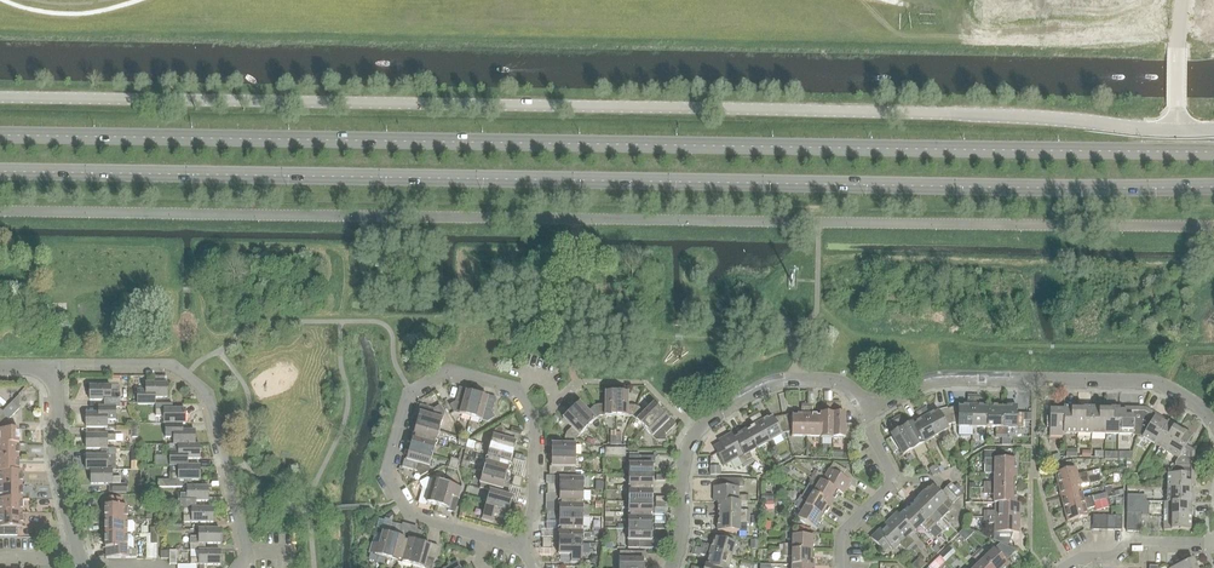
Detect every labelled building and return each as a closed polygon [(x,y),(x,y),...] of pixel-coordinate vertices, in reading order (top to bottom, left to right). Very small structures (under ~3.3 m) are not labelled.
[(167,398),(167,384),(145,384),(145,391),(137,391),(137,405),(154,405),(154,398),(167,398)] [(90,387),(89,400),(105,400),(105,407),(119,407),(119,394),(110,394),(110,387),(90,387)] [(466,392),(466,390),(459,388),(455,402),(449,405),(454,413),(470,418),(477,395),(466,392)] [(595,406),(599,416),(616,417),(616,393),(605,393),(605,405),(597,406),(595,406)] [(616,393),(616,417),(632,417),(637,407),(635,406),(628,406),(628,393),(616,393)] [(11,424),(11,422),(7,422),(7,421),(19,410),(19,395),(3,412),(0,415),(0,444),(19,444),(19,430),(11,430),(11,424)] [(496,398),(490,396),(488,396),(488,398),(477,395),(470,418),(487,422),(495,418),(491,413),(496,398)] [(957,427),(972,427),(973,396),(967,396),(967,405),(958,405),(958,406),(948,409),(952,424),(957,422),(957,427)] [(972,427),(987,427),(987,407),(987,406),(978,405),(978,396),(973,396),(972,427)] [(821,413),(821,415),(820,437),(820,438),(832,438),(833,402),(826,402),(826,413),(821,413)] [(852,439),(852,424),(844,424),(845,414),(840,414),(840,402),(833,402),(832,438),(852,439)] [(599,416),(595,406),(593,407),(588,412),(579,403),(571,411),(587,428),(599,416)] [(165,425),(180,425),(182,425),(185,425),(185,410),(172,410),(172,404),(156,404),(156,410),(156,417),(164,417),(164,425),(165,425)] [(637,407),(632,417),(644,429),(661,412),(653,404),(644,413),(639,408),(637,407)] [(420,405),(419,405),(418,412),(420,413),(416,424),(439,430),(444,413),(440,406),(434,409),(420,405)] [(792,415),(790,415),(782,417),(786,432),(791,431),(791,436),(806,436),(807,405),(801,405),(801,415),(792,414),(792,415)] [(807,405),(806,436),(820,437),(821,415),(812,415),(812,405),(807,405)] [(948,409),(942,410),(938,411),(934,413),(933,412),(929,414),(924,406),(919,409),(935,436),(948,429),(946,425),(952,424),(948,409)] [(995,437),(1001,437),(1002,406),(987,406),(987,407),(987,427),(995,427),(995,437)] [(1031,414),(1024,413),(1016,413),(1017,406),(1002,406),(1001,437),(1007,437),(1007,428),(1024,428),(1024,421),(1031,421),(1031,414)] [(1063,410),(1053,409),(1049,409),(1049,418),(1046,417),(1046,428),(1049,428),(1049,436),(1063,436),(1064,407),(1063,407),(1063,410)] [(1074,407),(1069,407),(1064,407),(1063,436),(1064,433),(1077,434),(1077,410),(1074,410),(1074,407)] [(1091,407),(1086,407),(1081,407),(1081,410),(1077,410),(1077,434),(1091,434),(1091,407)] [(1105,434),(1105,410),(1102,410),(1102,407),(1091,407),(1091,434),(1105,434)] [(1119,434),(1119,408),(1108,407),(1108,410),(1105,410),(1105,434),(1119,434)] [(107,420),(116,420),(116,408),(99,408),(99,414),(86,414),(86,428),(107,428),(107,420)] [(1145,408),(1140,408),(1136,408),(1122,408),(1122,411),(1119,411),(1119,408),(1119,434),(1133,435),(1137,436),(1139,428),(1145,408)] [(1165,420),(1151,412),(1146,409),(1145,408),(1139,428),(1137,436),(1142,437),(1154,444),(1167,421),(1166,424),(1163,422),(1165,420)] [(916,423),(913,425),(912,425),(922,443),(923,443),(935,436),(919,409),(915,411),(919,420),(915,422),(916,423)] [(587,428),(571,411),(563,419),(571,428),(566,433),(565,435),(575,439),(587,428)] [(665,435),(676,424),(670,419),(669,420),(661,412),(644,429),(656,441),(665,441),(665,435)] [(758,412),(753,414),(769,442),(782,434),(781,434),(786,432),(782,417),(773,419),(771,416),(763,420),(758,412)] [(769,442),(753,414),(748,417),(753,426),(746,430),(746,431),(756,449),(769,442)] [(901,415),(895,418),(913,450),(923,444),(923,443),(922,443),(912,425),(913,425),(911,423),(907,425),(901,415)] [(902,456),(913,450),(895,418),(889,422),(895,432),(890,434),(902,456)] [(1177,427),(1172,424),(1167,421),(1154,444),(1166,452),(1178,431),(1175,429),(1177,427)] [(424,442),(435,446),(435,445),(434,445),(435,441),(436,441),(439,430),(416,424),(414,434),(425,437),(424,442)] [(180,425),(165,425),(165,438),(173,438),(173,445),(178,445),(194,445),(194,431),(182,431),(182,425),(180,425)] [(516,442),(518,443),(520,435),(510,433),(505,431),(502,426),(495,430),(490,447),(513,453),(516,442)] [(138,429),(130,429),(130,438),(138,438),(138,429)] [(734,438),(733,438),(748,464),(754,461),(749,453),(756,449),(746,431),(746,430),(737,435),(738,436),(734,438)] [(1194,451),(1192,450),(1185,446),(1192,436),(1182,430),(1181,433),(1178,431),(1166,452),(1177,458),(1174,464),(1174,467),(1194,467),(1194,451)] [(722,450),(716,453),(724,465),(737,458),(743,467),(748,464),(733,438),(734,438),(731,433),(718,441),(723,449),(722,450)] [(409,450),(432,456),(435,446),(424,442),(425,437),(414,434),(413,435),(415,435),(414,439),(412,439),(409,450)] [(101,449),(107,449),(107,441),(116,441),(116,435),(86,435),(86,449),(101,449)] [(575,439),(565,435),(565,437),(564,444),(552,444),(551,455),(575,456),(575,439)] [(19,458),(19,444),(0,444),(0,458),(19,458)] [(194,445),(178,445),(178,452),(170,452),(170,467),(184,467),(184,459),(200,459),(200,445),(194,445)] [(507,468),(508,466),(508,464),(510,464),(513,453),(490,447),(487,457),(498,460),(497,465),(508,469),(509,468),(507,468)] [(116,463),(116,456),(116,449),(107,449),(101,449),(101,456),(86,456),(86,470),(91,470),(107,470),(107,463),(116,463)] [(406,460),(404,460),(402,467),(417,471),(420,477),(427,473),(432,456),(409,450),(406,460)] [(994,474),(1016,474),(1016,464),(1014,464),(1015,459),(1009,459),(1009,453),(997,453),(997,459),(994,459),(984,459),(984,474),(994,474)] [(1061,461),(1059,454),(1052,456),(1054,463),(1061,461)] [(549,467),(549,468),(549,474),(575,475),(575,456),(551,455),(551,467),(549,467)] [(655,465),(655,464),(655,457),(638,457),(636,457),(629,456),(628,476),(652,476),(652,465),(655,465)] [(486,462),(483,473),(505,479),(508,469),(497,465),(498,460),(487,457),(487,458),(488,458),(487,462),(486,462)] [(0,472),(19,472),(19,471),(19,458),(0,458),(0,472)] [(1073,460),(1063,463),(1065,470),(1075,468),(1073,460)] [(815,471),(812,476),(820,481),(839,492),(839,493),(842,495),(850,482),(842,477),(845,470),(833,463),(825,477),(815,471)] [(936,466),(929,469),(933,475),(939,472),(936,466)] [(1145,466),(1145,474),(1153,474),(1153,466),(1145,466)] [(158,487),(187,488),(187,480),(200,480),(200,467),(184,467),(170,467),(170,480),(158,480),(158,487)] [(784,467),(781,472),(787,476),(790,471),(784,467)] [(1194,485),(1194,473),(1194,467),(1174,467),(1174,474),(1167,474),(1167,488),(1191,489),(1191,485),(1194,485)] [(1075,468),(1065,470),(1055,473),(1058,485),(1087,478),(1086,473),(1077,475),(1075,468)] [(107,470),(91,470),(91,484),(120,484),(120,477),(112,477),(112,470),(107,470)] [(1098,470),(1086,473),(1087,478),(1099,475),(1098,470)] [(0,472),(0,486),(22,486),(22,471),(19,471),(19,472),(0,472)] [(480,488),(489,491),(490,491),(491,487),(503,490),(505,479),(483,473),(480,484),(481,484),(480,488)] [(1016,474),(994,474),(994,483),(984,483),(984,488),(1015,489),(1016,474)] [(1099,475),(1087,478),(1089,483),(1088,483),(1088,485),(1101,481),(1099,475)] [(651,491),(651,487),(652,487),(652,476),(628,476),(628,486),(640,487),(640,492),(652,492),(652,491),(651,491)] [(810,482),(806,489),(831,505),(839,493),(839,492),(820,481),(812,476),(809,481),(810,482)] [(583,479),(559,478),(559,490),(583,490),(583,479)] [(1087,478),(1058,485),(1061,497),(1082,492),(1080,485),(1088,483),(1089,483),(1087,478)] [(418,503),(420,503),(426,505),(426,503),(437,506),(444,483),(427,479),(419,483),(422,488),(418,503)] [(721,479),(721,487),(714,487),(714,502),(718,502),(739,502),(749,502),(749,496),(738,496),(738,487),(743,488),(743,479),(721,479)] [(447,511),(455,513),(462,488),(444,483),(437,506),(448,509),(447,511)] [(954,487),(951,483),(941,492),(952,503),(964,491),(957,484),(954,487)] [(109,493),(126,493),(126,485),(109,485),(109,493)] [(0,486),(0,499),(22,499),(22,486),(0,486)] [(640,487),(628,486),(628,487),(630,487),(630,491),(628,491),(628,502),(652,503),(652,492),(640,492),(640,487)] [(942,518),(953,508),(932,486),(928,489),(927,488),(920,495),(942,518)] [(509,508),(513,497),(500,493),(501,490),(502,490),(503,490),(491,487),(490,491),(489,491),(487,501),(509,508)] [(178,509),(191,509),(193,509),(193,502),(208,502),(208,488),(187,488),(187,495),(178,495),(178,509)] [(1015,489),(984,488),(984,494),(994,494),(993,503),(995,503),(1015,503),(1015,489)] [(1191,489),(1167,488),(1167,502),(1164,502),(1193,503),(1193,492),(1191,492),(1191,489)] [(800,496),(797,501),(805,506),(824,517),(831,505),(806,489),(801,497),(800,496)] [(571,506),(583,506),(583,505),(581,505),(581,501),(583,501),(583,490),(559,490),(559,500),(571,501),(571,506)] [(1082,492),(1061,497),(1064,509),(1093,502),(1092,497),(1083,499),(1082,492)] [(914,503),(911,506),(932,528),(935,525),(936,524),(942,518),(920,495),(913,502),(914,503)] [(0,499),(0,513),(22,513),(22,499),(0,499)] [(105,520),(127,520),(127,506),(121,506),(121,499),(102,499),(102,509),(105,509),(105,520)] [(1103,499),(1095,502),(1097,510),(1107,507),(1105,499),(1103,499)] [(560,501),(560,502),(560,505),(559,505),(559,517),(583,517),(589,517),(589,506),(583,506),(571,506),(571,501),(559,500),(559,501),(560,501)] [(494,515),(506,519),(509,508),(487,501),(482,520),(492,522),(494,515)] [(805,506),(797,501),(794,506),(802,511),(798,519),(816,530),(824,517),(805,506)] [(1146,502),(1127,501),(1127,512),(1134,512),(1141,513),(1141,516),(1148,516),(1148,502),(1146,502)] [(650,518),(650,514),(652,514),(652,503),(628,502),(628,513),(640,513),(640,518),(652,519),(652,518),(650,518)] [(718,502),(718,511),(719,511),(719,516),(749,517),(749,511),(739,510),(739,502),(718,502)] [(1093,502),(1064,509),(1067,522),(1088,516),(1086,509),(1095,507),(1093,502)] [(1193,503),(1164,502),(1163,516),(1190,516),(1190,503),(1193,503)] [(995,503),(995,511),(984,511),(984,517),(1019,518),(1019,503),(1015,503),(995,503)] [(929,531),(932,528),(911,506),(908,510),(907,509),(900,515),(900,516),(914,530),(913,530),(915,531),(921,525),(928,532),(929,531)] [(213,509),(193,509),(191,509),(191,516),(183,516),(183,523),(213,523),(213,509)] [(908,536),(913,530),(914,530),(900,516),(900,515),(897,512),(886,523),(911,548),(915,544),(908,536)] [(17,536),(17,527),(22,527),(22,513),(0,513),(0,518),(0,536),(17,536)] [(640,513),(628,513),(628,514),(629,514),(629,518),(628,518),(628,529),(652,529),(652,519),(640,518),(640,513)] [(749,517),(719,516),(719,521),(717,521),(717,531),(739,531),(739,522),(749,523),(749,517)] [(1132,531),(1134,531),(1140,532),(1141,516),(1133,516),(1132,531)] [(1190,516),(1163,516),(1163,530),(1190,531),(1190,516)] [(559,517),(559,527),(571,528),(570,533),(582,533),(582,532),(581,532),(581,528),(582,528),(583,517),(559,517)] [(1019,518),(984,517),(984,523),(995,524),(995,532),(994,532),(994,536),(1010,542),(1013,533),(1019,533),(1019,518)] [(105,520),(105,534),(127,534),(127,520),(105,520)] [(875,534),(872,537),(870,538),(881,549),(884,552),(890,547),(893,550),(899,544),(906,552),(911,548),(886,523),(875,534)] [(935,525),(932,528),(938,535),(941,532),(935,525)] [(560,528),(560,529),(560,532),(559,532),(558,543),(582,544),(582,533),(570,533),(571,528),(559,527),(559,528),(560,528)] [(932,528),(929,531),(936,538),(938,535),(932,528)] [(653,548),(653,541),(651,541),(652,529),(628,529),(627,548),(653,548)] [(964,529),(958,534),(965,541),(974,532),(964,529)] [(190,551),(199,551),(205,551),(205,544),(220,544),(220,530),(199,530),(199,537),(190,537),(190,551)] [(393,536),(382,533),(379,545),(378,545),(372,543),(369,554),(378,556),(387,559),(393,536)] [(127,534),(105,534),(105,548),(106,548),(106,557),(135,557),(135,551),(134,550),(134,539),(130,535),(127,535),(127,534)] [(156,534),(150,534),(150,537),(146,537),(146,559),(156,559),(156,534)] [(404,539),(398,537),(393,536),(387,559),(397,562),(401,550),(405,552),(409,540),(408,540),(408,541),(404,540),(404,539)] [(782,550),(812,551),(813,547),(814,547),(814,536),(793,536),(792,544),(783,544),(782,550)] [(702,544),(701,549),(731,557),(735,543),(715,538),(714,542),(713,542),(712,546),(702,544)] [(401,550),(397,562),(398,562),(398,560),(402,561),(402,563),(413,566),(419,543),(409,540),(405,552),(401,550)] [(750,540),(750,549),(758,550),(758,541),(750,540)] [(437,546),(431,544),(430,546),(419,543),(413,566),(420,567),(432,567),(438,546),(437,546)] [(582,544),(558,543),(558,555),(571,555),(571,562),(582,563),(582,544)] [(999,543),(993,549),(1005,561),(1017,550),(999,543)] [(915,545),(912,549),(916,553),(920,550),(915,545)] [(701,549),(693,547),(691,555),(699,557),(700,555),(708,557),(707,561),(709,561),(708,566),(716,567),(728,567),(731,557),(701,549)] [(991,567),(1005,567),(1009,565),(1005,561),(993,549),(987,555),(980,549),(976,553),(991,567)] [(812,551),(782,550),(782,556),(792,557),(792,565),(814,566),(814,556),(812,556),(812,551)] [(160,559),(169,559),(169,565),(176,565),(176,551),(160,551),(160,559)] [(190,558),(190,565),(199,565),(204,565),(220,565),(220,551),(205,551),(199,551),(199,558),(190,558)] [(645,560),(645,552),(619,552),(619,567),(643,567),(643,560),(645,560)] [(944,561),(949,557),(944,552),(939,556),(944,561)] [(976,553),(972,557),(978,564),(974,567),(991,567),(976,553)] [(929,566),(930,567),(938,567),(944,562),(939,556),(929,566)] [(911,565),(914,567),(922,567),(926,565),(926,564),(919,558),(911,565)] [(1193,559),(1185,562),(1184,559),(1174,563),(1176,566),(1171,567),(1197,567),(1193,559)]
